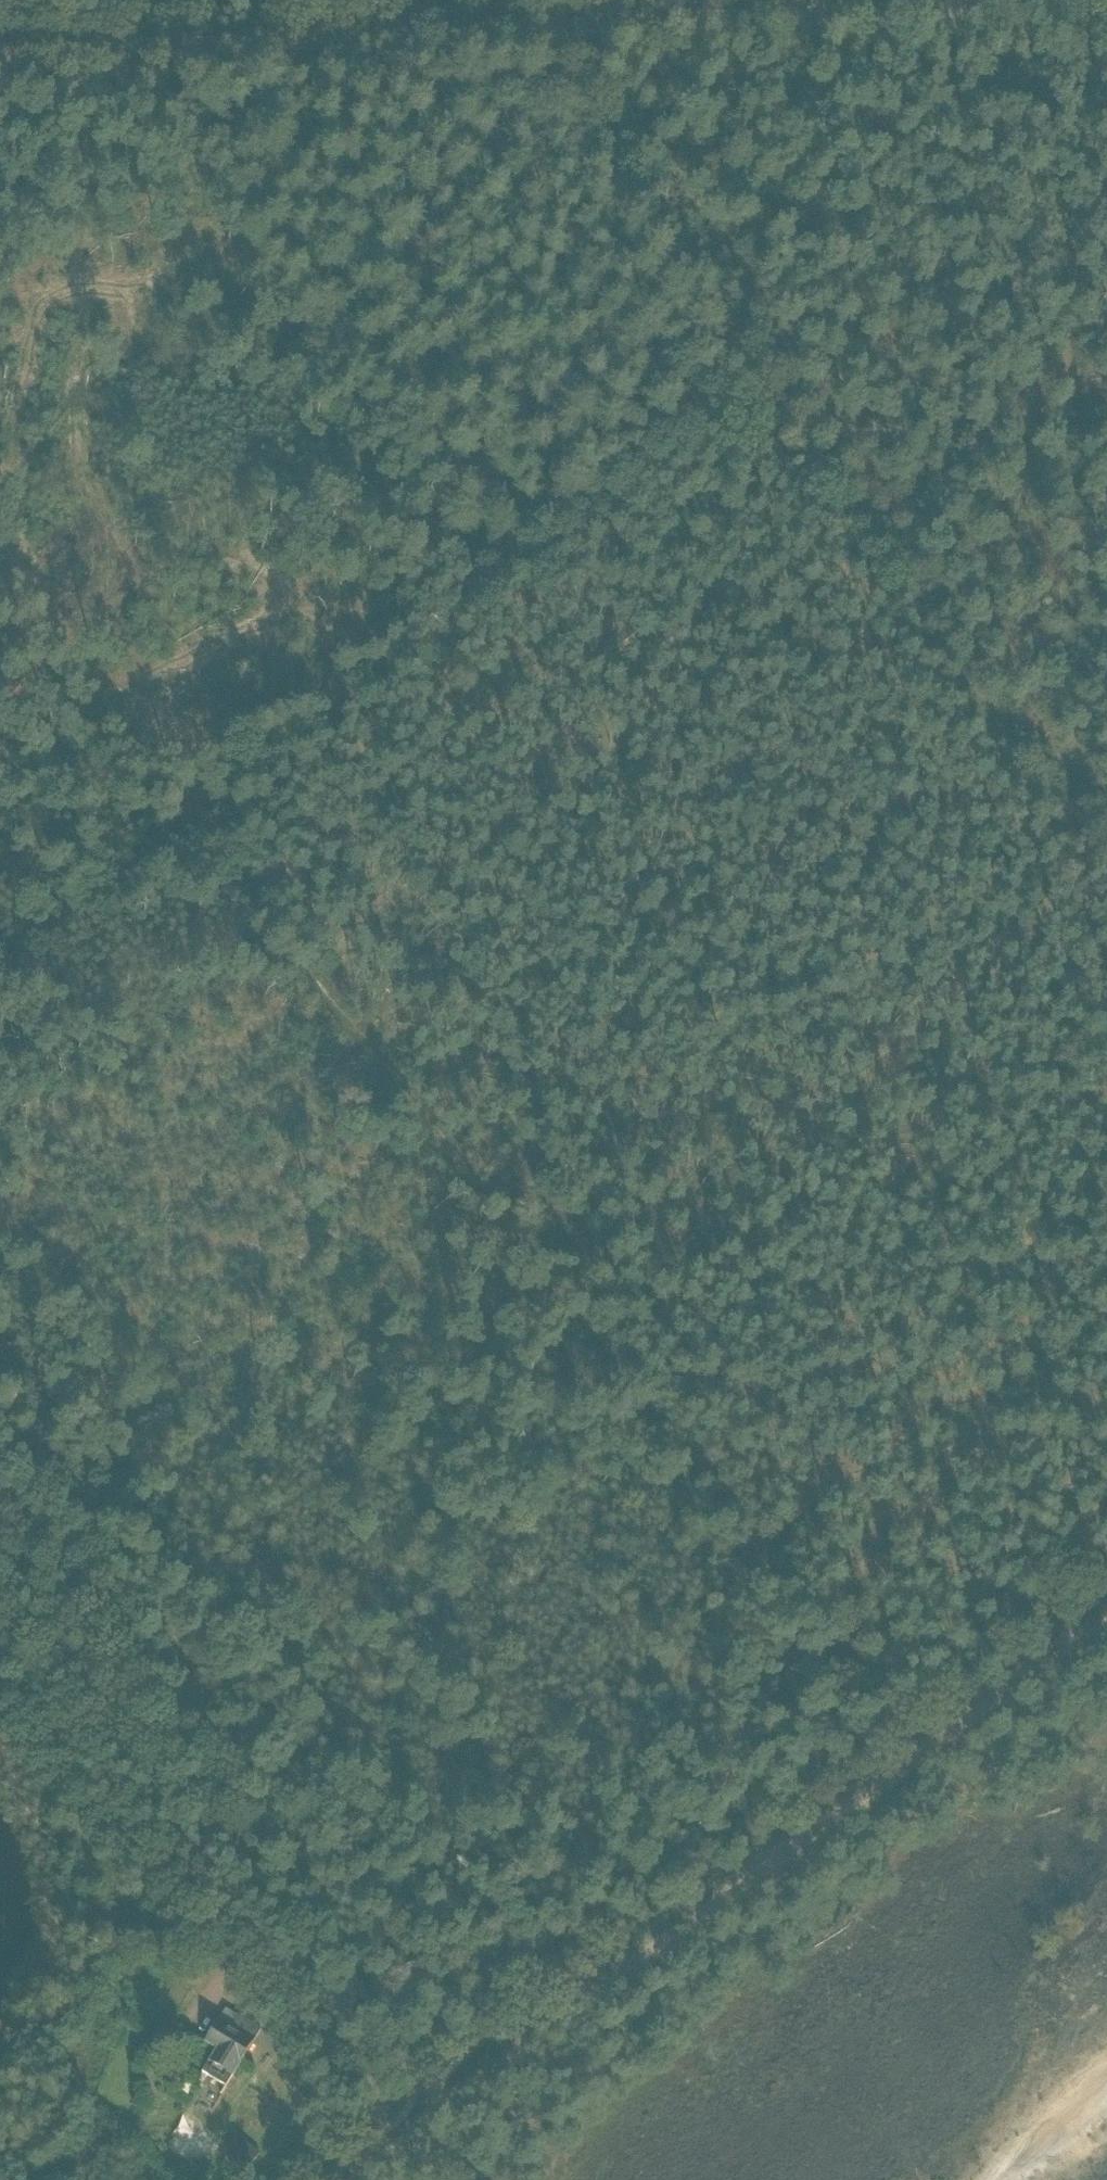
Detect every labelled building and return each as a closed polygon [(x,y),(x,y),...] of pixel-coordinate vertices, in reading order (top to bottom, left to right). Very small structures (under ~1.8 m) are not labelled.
[(219,2020),(205,2043),(216,2049),(202,2073),(225,2087),(220,2094),(221,2095),(261,2030),(237,2015),(230,2027),(219,2020)]
